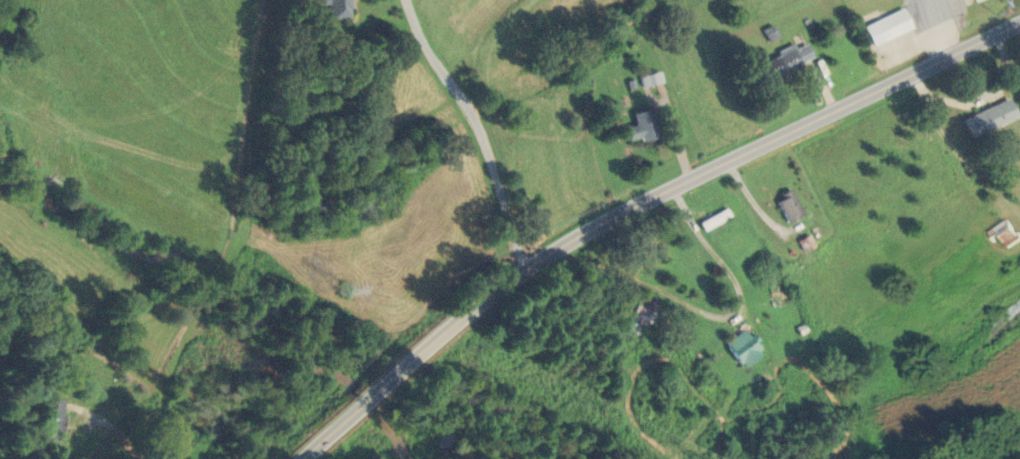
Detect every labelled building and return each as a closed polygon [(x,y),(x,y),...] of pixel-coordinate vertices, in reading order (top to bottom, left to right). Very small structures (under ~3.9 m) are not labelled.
[(347,0),(325,0),(325,19),(347,19),(347,0)] [(872,46),(911,29),(902,9),(863,26),(872,46)] [(813,61),(805,41),(761,61),(770,81),(813,61)] [(658,82),(655,74),(643,78),(646,86),(658,82)] [(968,137),(1014,121),(1007,101),(961,117),(968,137)] [(634,127),(625,129),(629,145),(657,139),(651,110),(631,114),(634,127)] [(773,197),(785,222),(801,214),(789,190),(773,197)] [(697,222),(701,230),(729,218),(726,209),(697,222)] [(991,242),(997,238),(1004,247),(1017,238),(1004,218),(984,232),(991,242)] [(642,339),(657,296),(638,290),(624,333),(642,339)] [(760,354),(744,328),(723,341),(739,367),(760,354)] [(64,400),(44,398),(41,439),(61,441),(64,400)]
